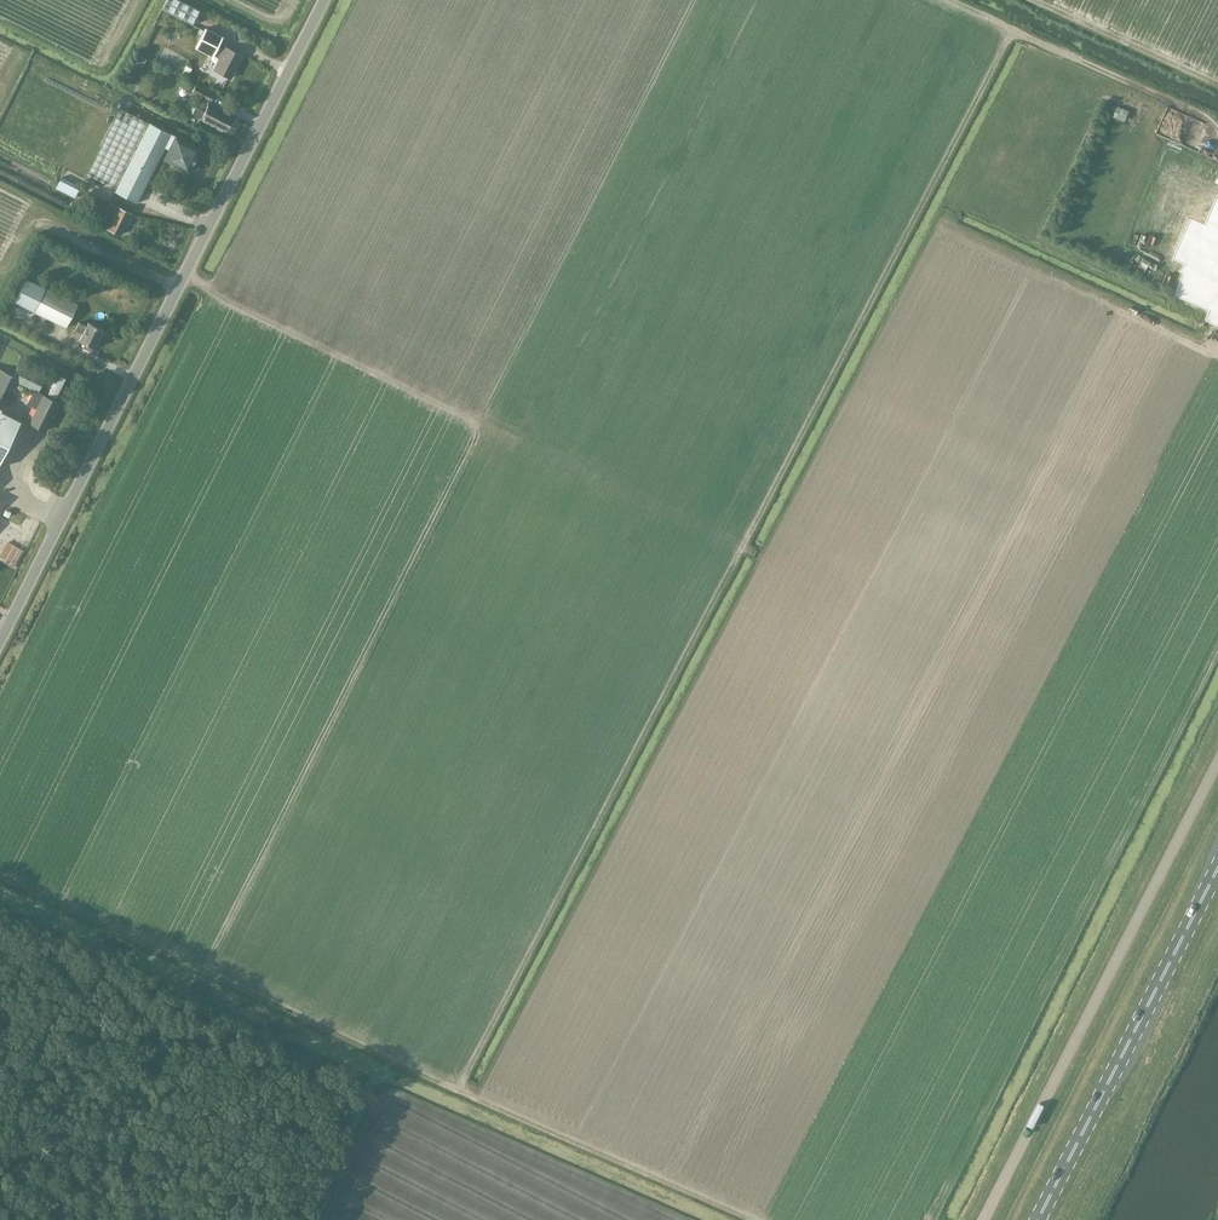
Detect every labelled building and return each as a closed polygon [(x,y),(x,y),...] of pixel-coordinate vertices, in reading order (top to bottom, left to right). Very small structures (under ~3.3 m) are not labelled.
[(198,9),(180,0),(165,0),(161,9),(191,24),(198,9)] [(218,57),(212,69),(230,78),(242,55),(224,46),(222,50),(217,47),(222,36),(204,27),(194,47),(212,56),(213,55),(218,57)] [(194,83),(190,92),(209,102),(214,93),(194,83)] [(233,115),(207,102),(203,111),(195,107),(194,107),(191,113),(197,116),(200,118),(225,131),(233,115)] [(115,188),(148,122),(119,108),(86,173),(115,188)] [(115,188),(113,191),(136,202),(163,146),(168,149),(163,159),(187,171),(199,148),(162,131),(148,123),(115,188)] [(1217,194),(1203,225),(1189,219),(1171,259),(1185,265),(1172,295),(1208,311),(1203,321),(1217,327),(1217,194)] [(108,202),(98,224),(120,235),(131,213),(108,202)] [(25,278),(14,302),(65,327),(77,304),(25,278)] [(94,347),(103,330),(88,321),(85,325),(78,321),(74,329),(81,333),(78,340),(83,342),(81,347),(90,351),(92,346),(94,347)] [(11,379),(33,389),(38,392),(44,378),(18,365),(12,376),(11,379)] [(11,379),(12,376),(0,370),(0,400),(11,379)] [(59,402),(33,390),(27,403),(36,408),(29,422),(45,430),(59,402)] [(19,421),(0,412),(0,460),(19,421)]
